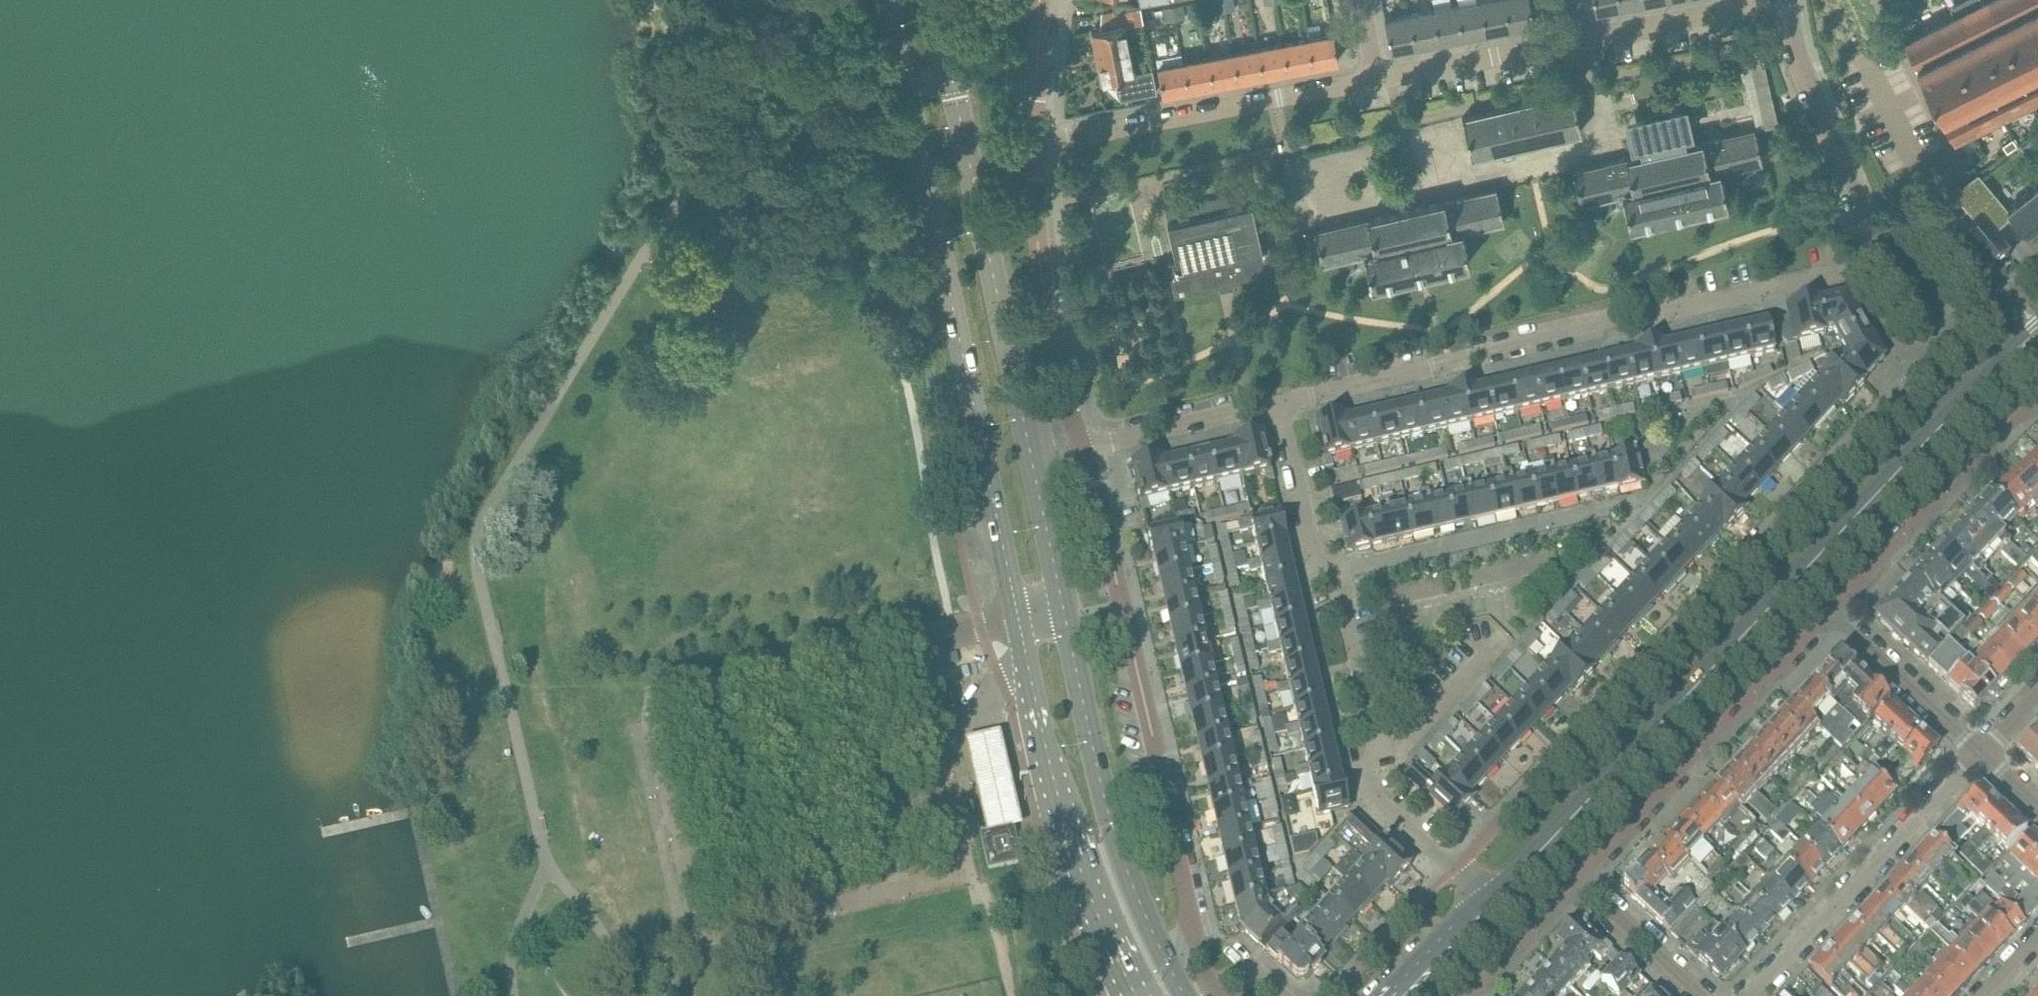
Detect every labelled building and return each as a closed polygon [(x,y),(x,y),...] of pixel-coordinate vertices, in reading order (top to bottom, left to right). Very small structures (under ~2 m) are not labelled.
[(1215,13),(1225,11),(1222,0),(1213,0),(1215,13)] [(1225,11),(1234,10),(1233,0),(1222,0),(1225,11)] [(1509,28),(1504,0),(1482,0),(1479,1),(1485,33),(1509,28)] [(1509,28),(1534,24),(1529,0),(1504,0),(1509,28)] [(1618,0),(1593,0),(1595,12),(1619,7),(1618,0)] [(1953,143),(1955,137),(1971,129),(1975,136),(2037,104),(2037,0),(1959,0),(1951,4),(1950,8),(1951,10),(1949,11),(1951,17),(1926,29),(1923,24),(1920,26),(1922,31),(1906,39),(1900,38),(1899,41),(1905,43),(1951,135),(1949,141),(1953,143)] [(1455,5),(1461,37),(1485,33),(1479,1),(1455,5)] [(1172,6),(1175,20),(1184,18),(1182,4),(1172,6)] [(1438,42),(1461,37),(1455,5),(1432,10),(1438,42)] [(1142,20),(1139,6),(1114,7),(1113,15),(1102,15),(1101,26),(1094,27),(1095,29),(1091,30),(1096,56),(1130,49),(1125,24),(1142,20)] [(1172,6),(1162,7),(1165,21),(1175,20),(1172,6)] [(1407,14),(1414,46),(1438,42),(1432,10),(1407,14)] [(1390,51),(1414,46),(1407,14),(1384,19),(1390,51)] [(1332,33),(1307,38),(1312,66),(1338,61),(1332,33)] [(1282,43),(1287,71),(1312,66),(1307,38),(1282,43)] [(1282,43),(1257,48),(1262,75),(1287,71),(1282,43)] [(1232,52),(1237,80),(1262,75),(1257,48),(1232,52)] [(1156,93),(1151,67),(1134,71),(1130,49),(1096,56),(1101,81),(1116,78),(1120,100),(1156,93)] [(1778,125),(1761,51),(1760,49),(1739,54),(1757,130),(1778,125)] [(1207,57),(1213,85),(1237,80),(1232,52),(1207,57)] [(1181,54),(1156,59),(1158,67),(1157,67),(1162,94),(1188,89),(1183,62),(1181,54)] [(1207,57),(1183,62),(1188,89),(1213,85),(1207,57)] [(1471,157),(1581,131),(1572,92),(1462,117),(1471,157)] [(1686,145),(1684,135),(1690,134),(1684,108),(1626,121),(1632,147),(1638,146),(1640,156),(1572,172),(1580,203),(1621,194),(1629,225),(1727,202),(1721,171),(1762,161),(1755,129),(1686,145)] [(2012,139),(2002,146),(2007,152),(2017,145),(2012,139)] [(1978,173),(1969,180),(1980,193),(1988,186),(1978,173)] [(1993,196),(1982,206),(1999,227),(2011,218),(2025,235),(2035,227),(2037,231),(2037,185),(2006,212),(1993,196)] [(1960,186),(1952,192),(1964,206),(1972,199),(1960,186)] [(1980,193),(1976,196),(1982,204),(1995,194),(1988,186),(1980,193)] [(1504,221),(1496,190),(1314,232),(1321,263),(1363,253),(1371,285),(1414,275),(1421,273),(1469,262),(1462,231),(1504,221)] [(1226,194),(1217,196),(1185,204),(1189,219),(1167,224),(1176,263),(1168,265),(1175,297),(1216,288),(1227,285),(1273,275),(1275,274),(1267,239),(1260,241),(1251,204),(1230,209),(1226,194)] [(1972,199),(1964,206),(1967,209),(1971,214),(1982,204),(1976,196),(1972,199)] [(1989,236),(1999,227),(1982,206),(1970,215),(1974,221),(1952,239),(1964,253),(1960,256),(1971,269),(1974,266),(1984,278),(2008,259),(1989,236)] [(1821,300),(1818,301),(1825,331),(1832,329),(1839,341),(1867,324),(1861,313),(1859,314),(1847,294),(1821,300)] [(1800,358),(1796,341),(1826,334),(1825,331),(1818,301),(1818,298),(1787,305),(1789,316),(1777,318),(1782,338),(1789,344),(1793,361),(1800,358)] [(1775,351),(1767,321),(1744,326),(1751,357),(1775,351)] [(1846,353),(1841,358),(1863,379),(1884,357),(1872,337),(1874,336),(1867,324),(1839,341),(1846,353)] [(1728,362),(1751,357),(1744,326),(1720,332),(1728,362)] [(1704,368),(1728,362),(1720,332),(1697,337),(1704,368)] [(1704,368),(1697,337),(1674,342),(1681,373),(1704,368)] [(1658,379),(1681,373),(1674,342),(1665,344),(1664,340),(1649,343),(1658,379)] [(1634,384),(1658,379),(1649,343),(1634,347),(1635,351),(1627,353),(1634,384)] [(1611,390),(1634,384),(1627,353),(1604,359),(1611,390)] [(1863,379),(1841,358),(1839,356),(1818,379),(1840,400),(1844,403),(1865,381),(1863,379)] [(1587,395),(1611,390),(1604,359),(1580,364),(1587,395)] [(1809,361),(1787,372),(1791,380),(1813,368),(1809,361)] [(1587,395),(1580,364),(1557,369),(1564,401),(1587,395)] [(1769,366),(1753,373),(1756,380),(1773,373),(1769,366)] [(1541,406),(1564,401),(1557,369),(1533,375),(1541,406)] [(1756,380),(1753,373),(1737,380),(1740,387),(1756,380)] [(1784,374),(1768,382),(1771,390),(1787,381),(1784,374)] [(1510,380),(1517,412),(1541,406),(1533,375),(1510,380)] [(1818,379),(1801,396),(1824,418),(1840,400),(1818,379)] [(1494,417),(1517,412),(1510,380),(1487,386),(1494,417)] [(1726,382),(1708,386),(1710,394),(1728,390),(1726,382)] [(1471,422),(1494,417),(1487,386),(1478,388),(1477,383),(1462,387),(1471,422)] [(1693,398),(1710,394),(1708,386),(1691,390),(1693,398)] [(1447,428),(1471,422),(1462,387),(1447,390),(1449,395),(1440,397),(1447,428)] [(1791,387),(1777,403),(1787,412),(1809,433),(1824,418),(1801,396),(1794,390),(1791,387)] [(1679,393),(1662,397),(1664,405),(1681,401),(1679,393)] [(1743,405),(1749,411),(1760,399),(1754,393),(1743,405)] [(1424,433),(1447,428),(1440,397),(1417,402),(1424,433)] [(1646,409),(1664,405),(1662,397),(1645,401),(1646,409)] [(1400,439),(1424,433),(1417,402),(1393,408),(1400,439)] [(1632,404),(1615,408),(1617,416),(1634,412),(1632,404)] [(1743,405),(1730,420),(1736,425),(1749,411),(1743,405)] [(1393,408),(1370,413),(1377,444),(1400,439),(1393,408)] [(1617,416),(1615,408),(1598,412),(1600,420),(1617,416)] [(1787,412),(1769,430),(1792,451),(1809,433),(1787,412)] [(1354,450),(1377,444),(1370,413),(1347,418),(1347,419),(1354,450)] [(1347,418),(1346,414),(1316,421),(1326,467),(1333,465),(1331,455),(1354,450),(1347,419),(1347,418)] [(1586,415),(1568,419),(1570,427),(1588,423),(1586,415)] [(1553,431),(1570,427),(1568,419),(1551,423),(1553,431)] [(1628,419),(1611,423),(1612,431),(1630,427),(1628,419)] [(1539,426),(1522,430),(1523,438),(1541,434),(1539,426)] [(1583,430),(1585,438),(1590,437),(1602,434),(1600,426),(1583,430)] [(1709,442),(1715,448),(1728,434),(1722,428),(1709,442)] [(1506,442),(1523,438),(1522,430),(1504,434),(1506,442)] [(1583,430),(1568,433),(1570,441),(1580,439),(1585,438),(1583,430)] [(1775,470),(1792,451),(1769,430),(1752,448),(1775,470)] [(1232,441),(1233,445),(1240,476),(1264,471),(1266,481),(1273,479),(1262,434),(1232,441)] [(1559,436),(1542,440),(1544,447),(1549,446),(1561,443),(1559,436)] [(1492,437),(1475,441),(1477,449),(1494,445),(1492,437)] [(1528,451),(1539,449),(1544,447),(1542,440),(1527,443),(1528,451)] [(1643,483),(1633,440),(1623,442),(1626,455),(1611,458),(1619,489),(1643,483)] [(1477,449),(1475,441),(1458,445),(1460,453),(1477,449)] [(1704,460),(1715,448),(1709,442),(1698,455),(1704,460)] [(1240,476),(1233,445),(1210,451),(1217,482),(1240,476)] [(1501,449),(1503,457),(1508,456),(1520,453),(1518,445),(1501,449)] [(1446,448),(1428,452),(1430,460),(1447,456),(1446,448)] [(1758,488),(1775,470),(1752,448),(1735,466),(1758,488)] [(1487,461),(1498,458),(1503,457),(1501,449),(1485,453),(1487,461)] [(1593,450),(1588,451),(1598,492),(1618,487),(1611,458),(1596,462),(1593,450)] [(1210,451),(1187,456),(1194,487),(1217,482),(1210,451)] [(1586,464),(1570,468),(1577,497),(1598,492),(1588,451),(1583,452),(1586,464)] [(1413,464),(1430,460),(1428,452),(1411,456),(1413,464)] [(2037,481),(2037,453),(2032,458),(2030,456),(2022,463),(2037,481)] [(1459,459),(1461,467),(1466,465),(1478,463),(1476,455),(1459,459)] [(1187,456),(1171,460),(1164,461),(1171,492),(1194,487),(1187,456)] [(1132,464),(1142,504),(1143,510),(1149,508),(1147,498),(1171,492),(1164,461),(1163,457),(1132,464)] [(1399,459),(1381,463),(1383,471),(1401,467),(1399,459)] [(1446,470),(1457,468),(1461,467),(1459,459),(1444,462),(1446,470)] [(1552,459),(1547,460),(1556,501),(1577,497),(1570,468),(1555,472),(1552,459)] [(1694,459),(1682,472),(1688,478),(1700,465),(1694,459)] [(1531,477),(1529,478),(1536,506),(1556,501),(1547,460),(1542,461),(1545,474),(1531,477)] [(1366,475),(1383,471),(1381,463),(1364,467),(1366,475)] [(1506,470),(1515,511),(1536,506),(1529,478),(1531,477),(1527,463),(1526,463),(1519,465),(1522,479),(1514,481),(1511,469),(1506,470)] [(2034,509),(2037,505),(2037,481),(2022,463),(2014,470),(2016,473),(2008,480),(2034,509)] [(1418,469),(1420,476),(1425,475),(1437,472),(1435,465),(1418,469)] [(1330,483),(1360,476),(1358,466),(1328,473),(1330,483)] [(1735,466),(1719,484),(1743,505),(1758,488),(1735,466)] [(1405,480),(1415,477),(1420,476),(1418,469),(1403,472),(1405,480)] [(1504,483),(1488,487),(1495,516),(1515,511),(1506,470),(1501,471),(1501,474),(1504,483)] [(1377,478),(1379,486),(1384,485),(1396,482),(1394,474),(1377,478)] [(1363,490),(1374,487),(1379,486),(1377,478),(1362,482),(1363,490)] [(1469,479),(1464,480),(1474,521),(1495,516),(1488,487),(1472,491),(1469,479)] [(1463,493),(1447,497),(1453,526),(1474,521),(1464,480),(1460,481),(1463,493)] [(1990,493),(2016,519),(2023,512),(2027,516),(2034,509),(2008,480),(2000,488),(1998,485),(1990,493)] [(1331,489),(1335,503),(1361,497),(1358,483),(1331,489)] [(1725,531),(1746,508),(1743,505),(1719,484),(1698,506),(1700,508),(1723,529),(1725,531)] [(1663,505),(1664,503),(1675,492),(1669,486),(1657,500),(1663,505)] [(1428,488),(1423,489),(1433,530),(1453,526),(1447,497),(1431,500),(1428,488)] [(1407,506),(1405,506),(1412,535),(1433,530),(1423,489),(1419,490),(1421,503),(1407,506)] [(1990,493),(1975,509),(2001,534),(2016,519),(1990,493)] [(1403,494),(1382,499),(1392,540),(1412,535),(1405,506),(1407,506),(1404,494),(1403,494)] [(1380,512),(1364,516),(1371,547),(1372,547),(1372,546),(1372,545),(1392,540),(1382,499),(1377,500),(1380,512)] [(1225,517),(1243,513),(1241,505),(1223,509),(1225,517)] [(1649,508),(1641,517),(1647,523),(1655,513),(1649,508)] [(1700,508),(1684,525),(1707,546),(1723,529),(1700,508)] [(1208,521),(1225,517),(1223,509),(1207,513),(1208,521)] [(1975,509),(1959,526),(1988,553),(1996,545),(1998,547),(2002,543),(2005,546),(2009,542),(2001,534),(1975,509)] [(1153,553),(1154,553),(1185,546),(1180,522),(1196,518),(1194,511),(1176,515),(1178,522),(1147,530),(1153,553)] [(1337,513),(1339,523),(1341,523),(1348,552),(1371,547),(1364,516),(1347,520),(1345,511),(1337,513)] [(1253,529),(1256,543),(1285,537),(1286,536),(1281,512),(1238,522),(1240,532),(1253,529)] [(1624,534),(1630,540),(1643,527),(1637,521),(1624,534)] [(1217,526),(1222,544),(1229,542),(1225,525),(1217,526)] [(1684,525),(1667,542),(1690,564),(1707,546),(1684,525)] [(1211,526),(1203,527),(1206,541),(1214,539),(1211,526)] [(1959,526),(1944,542),(1984,581),(1987,583),(1995,592),(2001,586),(1994,580),(1986,572),(1985,566),(1980,562),(1988,553),(1959,526)] [(1618,553),(1630,540),(1624,534),(1612,547),(1618,553)] [(1289,557),(1285,537),(1256,543),(1260,559),(1248,562),(1249,567),(1289,557)] [(1667,542),(1651,559),(1674,581),(1690,564),(1667,542)] [(1944,542),(1927,560),(1954,585),(1964,574),(1978,587),(1984,581),(1944,542)] [(2019,550),(2009,542),(2005,546),(2001,550),(2018,567),(2027,558),(2019,550)] [(1220,562),(1216,545),(1208,547),(1212,564),(1220,562)] [(2027,558),(2032,552),(2024,545),(2019,550),(2027,558)] [(1190,569),(1185,546),(1154,553),(1160,576),(1190,569)] [(1228,571),(1236,570),(1232,552),(1224,554),(1228,571)] [(1592,569),(1597,575),(1610,562),(1604,556),(1592,569)] [(1262,569),(1266,584),(1294,578),(1289,557),(1249,567),(1250,572),(1262,569)] [(1657,599),(1674,581),(1651,559),(1634,578),(1657,599)] [(1911,577),(1963,627),(1971,619),(1960,608),(1952,602),(1961,592),(1954,585),(1927,560),(1911,577)] [(1224,580),(1220,562),(1212,564),(1216,582),(1224,580)] [(1196,593),(1190,569),(1160,576),(1165,600),(1196,593)] [(1585,588),(1597,575),(1592,569),(1579,582),(1585,588)] [(1228,571),(1231,587),(1239,585),(1236,570),(1228,571)] [(2020,571),(2009,583),(2015,589),(2026,576),(2020,571)] [(1938,603),(1911,577),(1879,612),(1879,619),(1928,664),(1963,627),(1938,603)] [(1257,603),(1258,608),(1299,598),(1294,578),(1266,584),(1269,600),(1257,603)] [(1634,578),(1618,594),(1641,616),(1657,599),(1634,578)] [(1995,592),(1987,583),(1981,590),(1990,598),(1995,592)] [(2006,586),(1994,599),(2000,604),(2012,592),(2006,586)] [(2037,589),(2035,587),(2025,598),(2027,600),(2037,610),(2037,588),(2037,589)] [(1219,594),(1223,611),(1230,609),(1226,592),(1219,594)] [(1558,604),(1564,610),(1576,597),(1571,592),(1558,604)] [(1171,623),(1201,616),(1196,593),(1165,600),(1171,623)] [(1237,613),(1245,611),(1241,594),(1234,596),(1237,613)] [(1618,594),(1602,612),(1624,634),(1631,626),(1641,616),(1618,594)] [(1304,619),(1299,598),(1258,608),(1259,613),(1272,610),(1275,626),(1304,619)] [(2027,600),(2022,605),(2020,603),(2010,614),(2012,616),(2037,640),(2037,610),(2027,600)] [(1991,602),(1980,614),(1986,620),(1997,608),(1991,602)] [(1552,623),(1564,610),(1558,604),(1546,617),(1552,623)] [(1234,627),(1230,609),(1223,611),(1227,628),(1234,627)] [(1249,627),(1245,611),(1237,613),(1241,628),(1249,627)] [(1602,612),(1585,629),(1608,651),(1624,634),(1602,612)] [(1207,639),(1201,616),(1171,623),(1176,646),(1207,639)] [(2012,616),(2008,621),(2006,619),(1996,629),(1998,631),(2024,656),(2037,641),(2037,640),(2012,616)] [(1971,619),(1963,627),(1969,633),(1972,635),(1983,623),(1977,617),(1975,619),(1973,617),(1971,619)] [(1267,644),(1268,649),(1309,640),(1304,619),(1275,626),(1279,641),(1267,644)] [(1963,627),(1928,664),(1947,682),(1975,708),(1976,707),(1995,687),(2009,671),(1983,646),(1978,652),(1976,650),(1966,661),(1954,649),(1969,633),(1963,627)] [(1585,629),(1569,647),(1592,668),(1598,661),(1608,651),(1585,629)] [(1527,650),(1527,649),(1539,637),(1533,631),(1521,644),(1527,650)] [(2024,656),(1998,631),(1993,636),(1991,634),(1981,645),(1983,646),(2009,671),(2024,656)] [(1243,637),(1247,654),(1255,652),(1251,636),(1243,637)] [(1176,646),(1181,670),(1212,663),(1207,639),(1176,646)] [(1229,640),(1233,658),(1241,656),(1237,639),(1229,640)] [(1313,660),(1309,640),(1268,649),(1269,654),(1281,651),(1285,667),(1313,660)] [(1567,645),(1546,667),(1573,692),(1594,670),(1592,668),(1569,647),(1567,645)] [(1504,662),(1510,668),(1523,654),(1517,649),(1504,662)] [(1258,668),(1255,652),(1247,654),(1251,670),(1258,668)] [(1811,683),(1861,729),(1889,699),(1847,659),(1845,654),(1840,652),(1811,683)] [(1245,673),(1241,656),(1233,658),(1237,675),(1245,673)] [(1276,685),(1277,690),(1318,681),(1313,660),(1285,667),(1288,682),(1276,685)] [(1498,680),(1510,668),(1504,662),(1493,675),(1498,680)] [(1218,686),(1212,663),(1181,670),(1187,693),(1218,686)] [(1572,693),(1573,692),(1546,667),(1529,685),(1552,707),(1569,690),(1572,693)] [(1253,678),(1257,695),(1264,693),(1260,677),(1253,678)] [(1323,701),(1318,681),(1277,690),(1279,695),(1291,692),(1294,708),(1323,701)] [(1793,702),(1820,727),(1836,742),(1843,749),(1861,729),(1811,683),(1793,702)] [(1472,697),(1478,702),(1490,689),(1484,684),(1472,697)] [(1240,687),(1244,705),(1252,703),(1248,685),(1240,687)] [(1529,685),(1513,702),(1536,724),(1552,707),(1529,685)] [(1187,693),(1192,717),(1223,709),(1218,686),(1187,693)] [(1268,709),(1264,693),(1257,695),(1260,711),(1268,709)] [(1465,715),(1478,702),(1472,697),(1460,710),(1465,715)] [(1286,726),(1287,731),(1328,722),(1323,701),(1294,708),(1298,724),(1286,726)] [(1513,702),(1497,720),(1520,742),(1536,724),(1513,702)] [(1793,702),(1777,719),(1804,744),(1820,727),(1793,702)] [(1256,720),(1252,703),(1244,705),(1248,722),(1256,720)] [(1880,730),(1865,747),(1868,750),(1859,759),(1864,764),(1908,717),(1893,703),(1873,724),(1880,730)] [(1228,733),(1223,709),(1192,717),(1198,740),(1228,733)] [(1896,745),(1904,752),(1923,731),(1908,717),(1864,764),(1872,771),(1896,745)] [(1262,719),(1266,736),(1274,734),(1270,718),(1262,719)] [(1439,731),(1445,736),(1457,724),(1452,718),(1439,731)] [(1777,719),(1762,736),(1788,761),(1804,744),(1777,719)] [(1497,720),(1480,738),(1503,760),(1520,742),(1497,720)] [(1300,733),(1304,749),(1333,742),(1328,722),(1287,731),(1288,736),(1300,733)] [(2037,760),(2037,728),(2037,727),(2017,748),(2034,764),(2037,760)] [(1433,750),(1445,736),(1439,731),(1427,744),(1433,750)] [(1929,755),(1938,745),(1923,731),(1904,752),(1911,759),(1890,780),(1899,789),(1930,756),(1929,755)] [(1251,734),(1255,751),(1263,750),(1259,732),(1251,734)] [(1000,733),(965,741),(987,835),(1022,827),(1000,733)] [(1198,740),(1203,763),(1234,756),(1228,733),(1198,740)] [(1278,750),(1274,734),(1266,736),(1270,752),(1278,750)] [(1762,736),(1746,752),(1773,777),(1788,761),(1762,736)] [(1480,738),(1464,754),(1487,776),(1503,760),(1480,738)] [(1337,763),(1333,742),(1304,749),(1308,765),(1296,768),(1297,772),(1337,763)] [(1836,742),(1820,759),(1827,766),(1843,749),(1836,742)] [(1423,749),(1416,755),(1429,768),(1432,765),(1436,761),(1423,749)] [(1267,767),(1263,750),(1255,751),(1259,769),(1267,767)] [(1746,752),(1720,779),(1747,804),(1766,822),(1776,812),(1757,794),(1773,777),(1746,752)] [(1464,754),(1447,772),(1470,794),(1471,793),(1487,776),(1464,754)] [(1239,780),(1234,756),(1203,763),(1209,787),(1239,780)] [(1895,793),(1879,778),(1874,773),(1868,780),(1842,756),(1835,764),(1881,807),(1895,793)] [(1272,761),(1276,777),(1283,776),(1280,759),(1272,761)] [(1310,775),(1314,790),(1342,784),(1342,783),(1337,763),(1297,772),(1298,777),(1310,775)] [(1835,764),(1828,772),(1848,791),(1842,797),(1868,821),(1881,807),(1835,764)] [(1416,765),(1405,776),(1429,798),(1453,820),(1474,797),(1471,793),(1470,794),(1447,772),(1436,784),(1416,765)] [(1808,765),(1801,773),(1807,779),(1814,772),(1808,765)] [(1792,796),(1807,779),(1801,773),(1785,789),(1792,796)] [(1287,791),(1283,776),(1276,777),(1279,793),(1287,791)] [(1262,781),(1266,798),(1274,796),(1270,779),(1262,781)] [(1747,804),(1720,779),(1662,841),(1688,867),(1690,865),(1709,883),(1731,859),(1729,857),(1747,838),(1757,828),(1757,825),(1741,811),(1747,804)] [(1209,787),(1214,810),(1245,803),(1239,780),(1209,787)] [(1342,784),(1314,790),(1318,808),(1319,814),(1331,811),(1349,807),(1344,782),(1342,783),(1342,784)] [(1960,825),(1970,814),(1977,821),(1997,800),(1983,787),(1973,796),(1972,795),(1937,832),(1953,846),(1967,831),(1960,825)] [(1785,789),(1777,798),(1784,804),(1792,796),(1785,789)] [(1825,792),(1817,800),(1855,835),(1868,821),(1842,797),(1835,790),(1829,796),(1825,792)] [(1278,814),(1274,796),(1266,798),(1270,815),(1278,814)] [(1815,812),(1809,818),(1815,824),(1842,849),(1855,835),(1817,800),(1810,808),(1815,812)] [(2011,814),(1997,800),(1977,821),(1984,828),(1959,853),(1967,860),(2011,814)] [(1250,826),(1245,803),(1214,810),(1219,834),(1250,826)] [(1792,803),(1785,810),(1793,818),(1797,818),(1802,813),(1792,803)] [(1334,835),(1352,852),(1386,884),(1389,888),(1411,865),(1355,812),(1334,835)] [(2026,828),(2011,814),(1967,860),(1982,875),(1991,865),(1984,859),(1999,843),(2006,849),(2026,828)] [(1776,819),(1768,828),(1782,842),(1790,833),(1776,819)] [(1815,824),(1799,842),(1825,867),(1842,849),(1815,824)] [(986,831),(980,833),(989,869),(1023,861),(1015,828),(1014,825),(986,831)] [(1219,834),(1225,857),(1255,850),(1250,826),(1219,834)] [(1273,828),(1277,845),(1285,843),(1281,826),(1273,828)] [(1298,837),(1290,839),(1294,856),(1302,854),(1309,853),(1318,843),(1316,833),(1298,837)] [(1984,883),(1987,886),(1994,893),(1998,897),(2001,893),(2000,892),(2006,886),(2023,868),(2037,852),(2037,839),(2031,833),(2003,863),(2010,869),(2000,879),(1996,883),(1990,877),(1984,883)] [(1970,884),(1955,870),(1962,863),(1934,836),(1919,851),(1963,892),(1970,884)] [(1317,853),(1323,858),(1335,845),(1329,840),(1317,853)] [(1766,859),(1774,850),(1764,840),(1755,848),(1766,859)] [(1688,867),(1662,841),(1646,858),(1673,883),(1688,867)] [(1794,852),(1786,861),(1785,862),(1809,884),(1825,867),(1799,842),(1791,850),(1794,852)] [(1289,860),(1285,843),(1277,845),(1281,862),(1289,860)] [(1261,873),(1255,850),(1225,857),(1230,880),(1261,873)] [(1955,900),(1963,892),(1919,851),(1906,865),(1927,885),(1933,879),(1955,900)] [(1352,852),(1336,870),(1346,880),(1372,903),(1380,894),(1379,892),(1386,884),(1352,852)] [(2000,892),(2001,893),(2011,902),(2012,903),(2019,896),(2014,892),(2023,883),(2029,889),(2037,881),(2037,879),(2037,852),(2023,868),(2006,886),(2000,892)] [(1317,853),(1305,866),(1311,871),(1323,858),(1317,853)] [(1735,862),(1727,871),(1732,876),(1734,878),(1751,860),(1743,853),(1735,862)] [(1673,883),(1646,858),(1624,881),(1624,889),(1669,931),(1694,905),(1711,888),(1712,886),(1709,883),(1690,865),(1688,867),(1673,883)] [(1785,862),(1786,861),(1783,858),(1775,867),(1778,870),(1770,878),(1769,879),(1793,901),(1809,884),(1785,862)] [(1906,865),(1892,880),(1935,921),(1943,913),(1920,892),(1927,885),(1906,865)] [(1286,888),(1294,886),(1290,869),(1282,871),(1286,888)] [(1296,875),(1309,887),(1315,882),(1302,869),(1296,875)] [(1716,893),(1732,876),(1727,871),(1712,886),(1711,888),(1716,893)] [(1236,904),(1266,896),(1261,873),(1230,880),(1236,904)] [(1762,887),(1753,895),(1753,896),(1776,918),(1793,901),(1769,879),(1770,878),(1767,876),(1759,884),(1762,887)] [(1286,888),(1284,878),(1275,880),(1278,891),(1286,889),(1286,888)] [(2037,881),(2013,905),(2027,918),(2037,906),(2037,879),(2037,881)] [(1346,880),(1330,897),(1354,918),(1360,911),(1362,913),(1372,903),(1346,880)] [(1928,929),(1935,921),(1892,880),(1878,895),(1899,914),(1906,908),(1928,929)] [(1266,896),(1268,903),(1284,918),(1295,905),(1307,892),(1299,885),(1294,886),(1266,896)] [(1716,893),(1711,888),(1694,905),(1700,911),(1716,893)] [(1737,913),(1760,935),(1776,918),(1753,896),(1753,895),(1750,893),(1742,901),(1745,904),(1737,913)] [(1981,893),(1974,900),(1989,913),(2011,935),(2024,921),(2009,907),(2001,900),(1995,907),(1981,893)] [(1968,894),(1958,904),(1965,910),(1967,907),(1982,921),(1976,926),(1999,948),(2011,935),(1989,913),(1974,900),(1968,894)] [(1916,930),(1910,937),(1893,921),(1899,914),(1878,895),(1865,909),(1908,950),(1921,935),(1916,930)] [(1283,919),(1284,918),(1268,903),(1266,896),(1236,904),(1241,927),(1260,944),(1283,919)] [(1346,927),(1354,918),(1330,897),(1314,915),(1339,937),(1347,929),(1346,927)] [(1284,918),(1283,919),(1289,925),(1302,911),(1295,905),(1284,918)] [(1694,905),(1669,931),(1678,940),(1703,914),(1700,911),(1694,905)] [(1865,909),(1851,924),(1872,943),(1878,937),(1900,958),(1908,950),(1865,909)] [(1729,921),(1720,930),(1744,953),(1760,935),(1737,913),(1734,910),(1726,918),(1729,921)] [(1953,910),(1943,920),(1950,926),(1959,916),(1953,910)] [(1314,915),(1297,932),(1321,953),(1328,946),(1329,948),(1339,937),(1314,915)] [(1557,936),(1567,946),(1567,945),(1586,963),(1586,962),(1594,954),(1600,960),(1611,948),(1584,923),(1582,925),(1574,918),(1557,936)] [(1283,919),(1260,944),(1296,978),(1304,978),(1324,957),(1321,953),(1297,932),(1289,925),(1283,919)] [(1943,920),(1937,926),(1944,932),(1950,926),(1943,920)] [(1702,933),(1687,948),(1719,979),(1744,953),(1720,930),(1713,923),(1703,934),(1702,933)] [(1865,950),(1872,943),(1851,924),(1837,938),(1875,974),(1882,966),(1865,950)] [(1934,930),(1930,934),(1945,947),(1951,953),(1974,974),(1986,961),(1964,939),(1960,943),(1951,935),(1949,937),(1944,932),(1937,926),(1934,930)] [(1976,926),(1964,939),(1986,961),(1999,948),(1976,926)] [(1928,936),(1918,946),(1925,952),(1934,942),(1928,936)] [(1867,982),(1875,974),(1837,938),(1823,953),(1844,973),(1850,966),(1867,982)] [(1567,945),(1567,946),(1547,967),(1569,987),(1590,966),(1586,962),(1586,963),(1567,945)] [(1909,956),(1915,963),(1918,960),(1932,973),(1927,979),(1945,995),(1953,995),(1962,987),(1939,966),(1933,960),(1925,952),(1918,946),(1909,956)] [(1945,947),(1933,960),(1939,966),(1962,987),(1974,974),(1951,953),(1945,947)] [(1809,968),(1839,995),(1856,995),(1846,987),(1852,980),(1844,973),(1823,953),(1809,968)] [(1609,971),(1603,978),(1601,980),(1618,995),(1619,995),(1639,974),(1621,958),(1609,971)] [(1894,972),(1919,995),(1945,995),(1927,979),(1921,984),(1907,971),(1910,969),(1903,962),(1894,972)] [(1604,966),(1597,973),(1603,978),(1609,971),(1604,966)] [(1532,983),(1546,995),(1561,995),(1569,987),(1547,967),(1532,983)] [(1805,989),(1813,995),(1821,986),(1805,971),(1797,980),(1782,995),(1799,995),(1805,989)] [(1884,983),(1890,989),(1893,986),(1903,995),(1919,995),(1894,972),(1884,983)] [(1590,980),(1584,987),(1589,992),(1590,992),(1592,990),(1596,986),(1601,980),(1603,978),(1597,973),(1590,980)] [(1520,995),(1546,995),(1532,983),(1520,995)] [(1648,983),(1636,995),(1662,995),(1648,983)] [(1821,986),(1813,995),(1831,995),(1821,986)] [(1871,995),(1892,995),(1881,986),(1871,995)]
